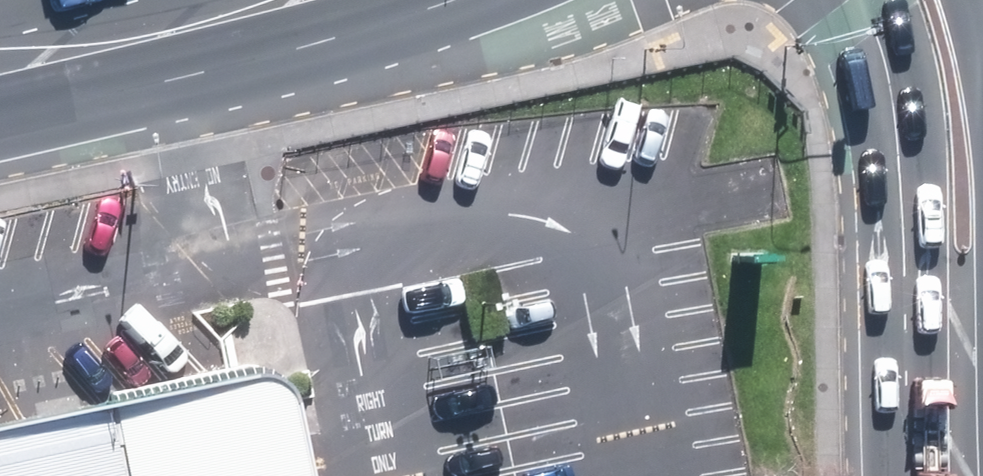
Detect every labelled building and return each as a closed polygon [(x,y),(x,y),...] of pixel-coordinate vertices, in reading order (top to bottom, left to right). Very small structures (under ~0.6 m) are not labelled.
[(0,429),(0,475),(319,475),(311,433),(299,391),(277,369),(248,366),(226,370),(206,374),(112,392),(114,406),(0,429)]
